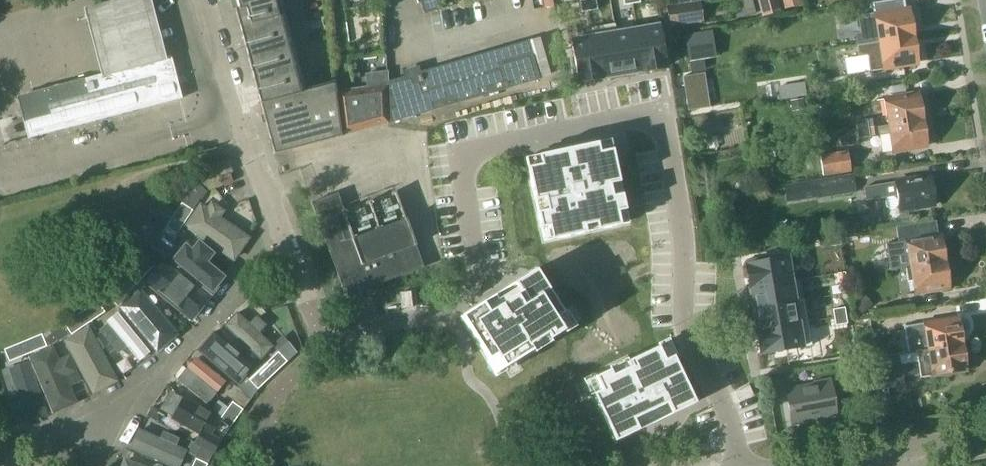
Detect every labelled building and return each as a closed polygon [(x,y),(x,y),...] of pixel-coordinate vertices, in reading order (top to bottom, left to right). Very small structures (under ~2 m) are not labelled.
[(101,74),(165,56),(150,0),(103,0),(82,6),(101,74)] [(274,153),(341,136),(335,91),(337,91),(335,84),(335,81),(301,90),(277,0),(233,0),(274,153)] [(424,12),(442,8),(439,0),(420,0),(424,12)] [(670,27),(672,26),(704,21),(701,0),(666,6),(670,27)] [(741,12),(742,16),(756,13),(753,0),(738,0),(741,12)] [(762,16),(781,12),(778,0),(758,0),(762,16)] [(855,34),(857,45),(914,36),(912,24),(914,21),(913,15),(910,13),(909,10),(906,11),(904,0),(888,0),(873,2),(874,14),(859,16),(861,33),(855,34)] [(659,26),(637,30),(644,70),(666,66),(659,26)] [(637,30),(615,33),(622,74),(644,70),(637,30)] [(684,34),(689,60),(691,71),(705,68),(703,58),(715,56),(711,30),(684,34)] [(615,33),(594,37),(601,77),(622,74),(615,33)] [(914,36),(857,45),(859,56),(868,54),(870,69),(918,62),(917,58),(919,56),(918,50),(915,48),(914,36)] [(594,37),(572,41),(579,81),(601,77),(594,37)] [(529,40),(404,76),(389,80),(390,122),(540,79),(529,40)] [(171,60),(167,58),(163,58),(101,74),(26,93),(22,96),(20,100),(20,104),(28,138),(182,98),(173,64),(171,60)] [(705,73),(683,76),(684,87),(686,99),(688,110),(710,107),(705,73)] [(787,100),(804,97),(804,95),(806,95),(804,81),(778,86),(780,99),(786,98),(787,100)] [(335,84),(337,91),(335,91),(341,136),(389,123),(389,84),(338,91),(337,83),(335,84)] [(884,100),(887,125),(922,120),(918,95),(884,100)] [(803,99),(791,101),(792,109),(804,107),(803,99)] [(868,129),(878,127),(879,127),(879,126),(878,118),(868,119),(868,120),(856,121),(859,138),(869,137),(868,129)] [(868,129),(869,137),(889,134),(891,150),(926,145),(922,120),(887,125),(879,126),(879,127),(878,127),(868,129)] [(551,152),(526,157),(535,200),(545,198),(547,210),(537,212),(541,228),(549,226),(551,240),(586,232),(585,225),(596,223),(597,230),(621,225),(618,211),(626,210),(622,194),(612,196),(610,184),(620,182),(611,139),(575,147),(576,150),(552,155),(551,152)] [(850,171),(847,152),(820,156),(822,175),(850,171)] [(817,179),(784,184),(787,202),(817,197),(818,198),(820,198),(856,192),(853,173),(817,179)] [(934,205),(929,176),(864,187),(866,200),(897,196),(899,210),(934,205)] [(159,236),(171,243),(201,198),(189,191),(181,202),(170,219),(159,236)] [(349,299),(364,294),(370,292),(373,291),(371,287),(424,268),(416,246),(416,245),(407,219),(406,219),(396,192),(343,211),(337,194),(312,203),(313,205),(330,252),(329,252),(330,255),(331,255),(342,287),(341,287),(342,290),(343,290),(347,300),(349,299)] [(235,263),(253,238),(205,207),(201,213),(190,231),(235,263)] [(934,221),(897,227),(899,242),(936,236),(934,221)] [(213,294),(234,264),(188,233),(177,249),(170,259),(213,294)] [(841,235),(831,237),(833,245),(842,243),(841,235)] [(899,242),(885,244),(889,270),(911,266),(945,261),(945,258),(946,255),(946,249),(943,248),(941,235),(936,236),(899,242)] [(152,246),(152,247),(166,258),(175,247),(171,243),(159,236),(152,246)] [(155,265),(145,256),(130,270),(116,285),(124,293),(126,294),(155,265)] [(787,257),(746,264),(750,288),(791,281),(787,257)] [(945,261),(911,266),(915,292),(949,287),(947,274),(949,272),(948,266),(946,264),(945,261)] [(190,324),(210,301),(170,267),(163,274),(149,289),(190,324)] [(496,294),(460,316),(496,373),(571,326),(536,269),(514,283),(517,288),(499,299),(496,294)] [(847,271),(837,273),(838,281),(848,279),(847,271)] [(791,281),(750,288),(754,309),(794,302),(794,301),(791,281)] [(108,293),(107,294),(118,307),(130,298),(126,294),(124,293),(116,285),(108,293)] [(411,291),(400,292),(402,308),(413,307),(411,291)] [(862,314),(873,304),(864,294),(854,303),(862,314)] [(156,353),(179,331),(145,295),(133,306),(125,314),(156,353)] [(794,302),(754,309),(757,330),(808,322),(804,299),(794,301),(794,302)] [(106,311),(98,300),(81,312),(64,323),(66,326),(72,334),(106,311)] [(846,307),(836,309),(837,317),(847,315),(846,307)] [(241,311),(228,328),(264,361),(278,348),(241,311)] [(134,373),(157,355),(123,313),(122,314),(113,320),(102,327),(134,373)] [(847,315),(837,317),(838,324),(848,323),(847,315)] [(958,318),(904,326),(908,352),(917,350),(962,343),(960,331),(962,329),(961,323),(959,321),(958,318)] [(808,322),(757,330),(761,354),(812,345),(808,322)] [(64,323),(55,327),(62,339),(72,334),(66,326),(64,323)] [(52,328),(42,333),(47,346),(62,339),(55,327),(52,328)] [(95,397),(123,375),(92,329),(76,341),(69,345),(95,397)] [(47,346),(42,333),(23,341),(28,354),(47,346)] [(210,333),(196,349),(228,376),(241,360),(210,333)] [(861,358),(878,356),(875,338),(859,340),(861,358)] [(9,361),(28,354),(23,341),(4,349),(9,361)] [(288,342),(279,351),(248,379),(246,376),(244,378),(237,372),(229,381),(237,387),(250,399),(251,399),(258,389),(258,388),(274,373),(287,360),(295,352),(288,342)] [(609,369),(586,381),(615,441),(653,422),(651,417),(670,409),(672,413),(695,402),(666,342),(644,353),(644,352),(627,361),(628,361),(630,366),(612,375),(609,369)] [(962,343),(917,350),(921,376),(966,369),(966,366),(968,363),(967,357),(964,355),(962,343)] [(36,368),(54,412),(76,404),(51,348),(50,348),(30,356),(36,368)] [(221,392),(228,382),(193,352),(172,380),(189,394),(210,409),(221,392)] [(905,386),(899,353),(878,356),(883,389),(905,386)] [(868,391),(883,389),(878,356),(862,359),(868,391)] [(4,376),(20,425),(41,419),(26,380),(21,367),(2,375),(4,376)] [(793,422),(836,414),(830,380),(815,382),(816,385),(787,391),(793,422)] [(749,385),(735,392),(739,401),(753,395),(749,385)] [(193,427),(204,410),(167,386),(153,408),(172,418),(169,423),(175,426),(179,420),(193,428),(193,427)] [(244,409),(251,399),(250,399),(237,387),(227,399),(231,402),(228,407),(218,400),(211,410),(231,425),(243,409),(244,409)] [(231,425),(211,410),(210,411),(206,408),(204,413),(214,420),(217,416),(220,418),(209,434),(199,428),(193,437),(214,449),(219,441),(220,441),(231,425)] [(198,447),(145,416),(130,444),(174,465),(189,465),(192,458),(198,447)] [(207,464),(208,463),(214,453),(201,446),(195,458),(192,465),(206,465),(207,464)]
